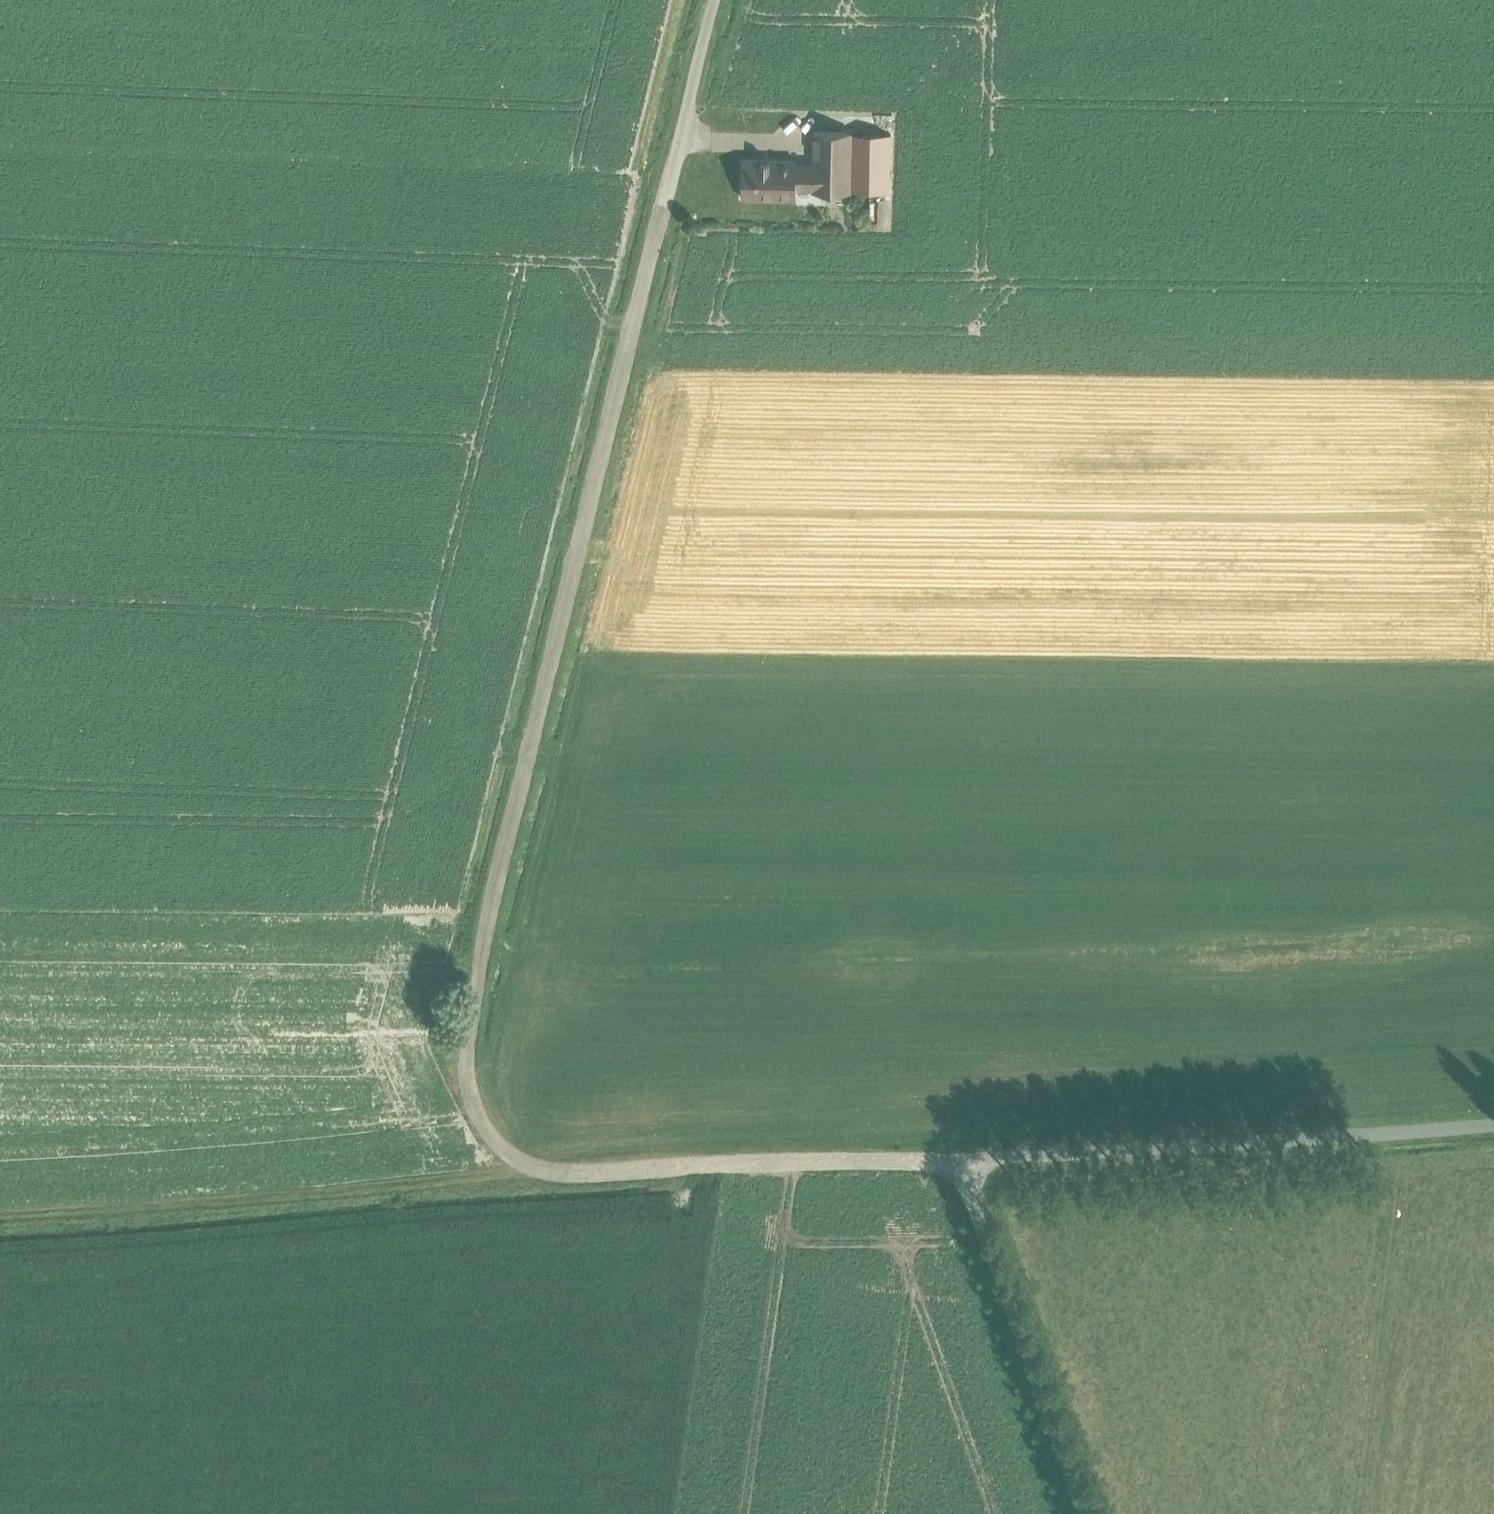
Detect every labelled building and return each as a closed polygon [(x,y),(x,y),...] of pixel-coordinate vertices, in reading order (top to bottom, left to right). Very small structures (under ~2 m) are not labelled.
[(795,157),(741,156),(741,194),(795,195),(795,184),(813,184),(813,188),(849,188),(889,189),(891,133),(850,132),(850,128),(814,127),(813,161),(795,161),(795,157)]
